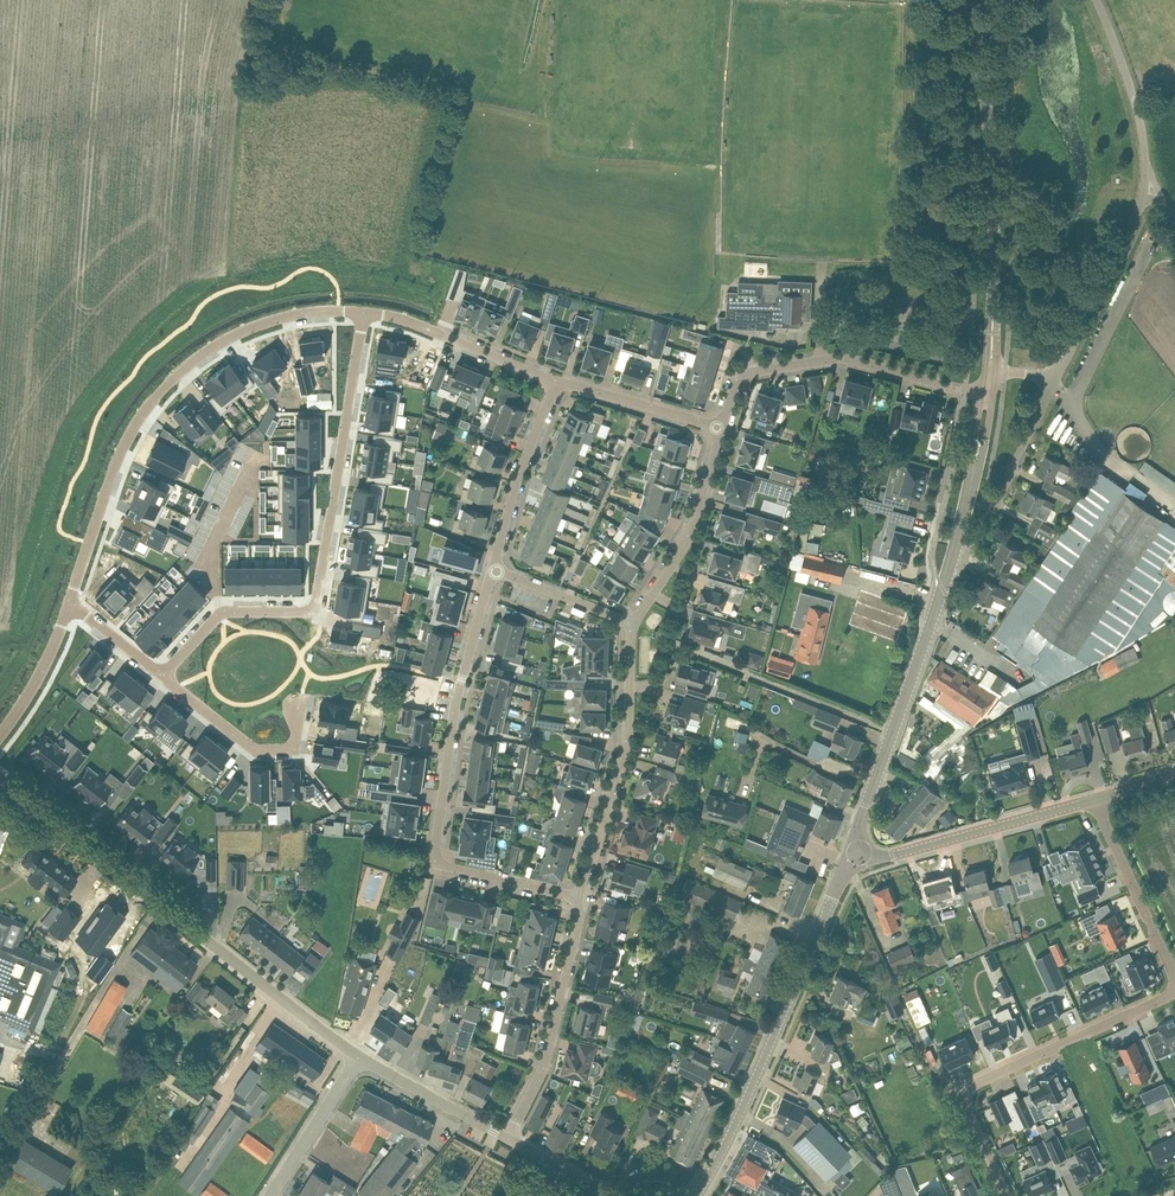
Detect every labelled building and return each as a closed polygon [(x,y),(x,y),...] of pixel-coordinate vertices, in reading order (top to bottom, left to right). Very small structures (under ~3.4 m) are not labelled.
[(454,287),(464,289),(467,270),(458,267),(454,287)] [(718,315),(718,327),(774,329),(774,326),(811,327),(812,295),(782,293),(782,289),(779,289),(779,283),(739,281),(738,291),(728,291),(726,316),(718,315)] [(515,285),(507,303),(516,307),(523,288),(515,285)] [(458,307),(456,312),(458,313),(457,315),(466,319),(465,322),(466,323),(466,322),(470,324),(472,325),(473,322),(474,323),(476,318),(479,319),(484,305),(487,298),(473,293),(467,290),(460,308),(458,307)] [(556,300),(556,302),(564,305),(566,297),(558,294),(556,300)] [(542,313),(551,316),(556,302),(556,300),(547,297),(542,313)] [(484,305),(479,319),(481,319),(479,324),(480,325),(479,328),(481,329),(481,328),(485,330),(486,331),(488,328),(496,331),(497,329),(499,330),(501,324),(500,324),(504,313),(490,308),(493,301),(487,298),(484,305)] [(536,334),(543,317),(533,313),(529,322),(520,319),(512,338),(514,339),(514,341),(520,343),(521,341),(531,346),(534,338),(536,339),(536,338),(535,338),(536,335),(537,335),(538,335),(536,334)] [(555,330),(548,352),(550,353),(550,355),(557,357),(558,355),(568,358),(570,353),(572,348),(571,348),(575,336),(574,335),(576,331),(585,334),(584,335),(585,335),(590,317),(589,318),(577,314),(576,319),(573,318),(570,329),(569,334),(555,330)] [(685,327),(683,336),(698,340),(700,332),(685,327)] [(314,335),(301,337),(304,356),(327,352),(325,342),(327,341),(327,335),(325,335),(324,333),(322,334),(322,332),(314,333),(314,335)] [(585,365),(584,367),(593,370),(594,368),(605,371),(610,356),(619,358),(625,337),(611,333),(609,339),(606,338),(604,347),(590,343),(584,365),(585,365)] [(664,351),(666,344),(668,337),(653,333),(647,352),(662,356),(664,351)] [(378,357),(376,368),(401,372),(403,361),(395,360),(396,356),(404,357),(406,347),(414,348),(415,342),(407,340),(407,338),(381,334),(378,353),(381,353),(380,358),(378,357)] [(427,340),(422,353),(433,358),(439,344),(427,340)] [(701,340),(697,353),(719,360),(723,347),(701,340)] [(263,354),(252,362),(264,379),(258,384),(268,398),(278,391),(269,378),(286,366),(285,364),(286,364),(279,354),(281,353),(274,344),(262,353),(263,354)] [(670,353),(672,346),(666,344),(664,351),(670,353)] [(697,353),(693,366),(715,373),(719,360),(697,353)] [(649,365),(649,364),(651,356),(645,354),(642,363),(628,358),(622,376),(625,377),(624,379),(625,380),(630,382),(631,381),(632,379),(636,381),(637,380),(641,381),(641,382),(643,383),(649,365)] [(305,359),(293,362),(300,389),(313,386),(305,359)] [(460,395),(471,366),(464,362),(463,364),(458,362),(453,373),(446,370),(440,386),(459,394),(459,395),(460,395)] [(224,366),(217,371),(236,397),(254,383),(245,371),(239,376),(229,363),(224,367),(224,366)] [(668,373),(671,366),(664,364),(661,371),(668,373)] [(684,378),(690,379),(711,386),(715,373),(693,366),(688,365),(684,378)] [(471,366),(460,395),(472,400),(468,409),(476,412),(481,399),(486,387),(479,384),(484,373),(479,371),(479,369),(471,366)] [(211,377),(206,381),(215,393),(209,398),(221,413),(228,408),(225,405),(236,397),(217,371),(210,376),(211,377)] [(671,374),(668,373),(661,371),(656,387),(666,390),(671,374)] [(819,376),(810,378),(812,390),(822,388),(819,376)] [(711,386),(690,379),(685,393),(707,399),(711,386)] [(842,398),(857,402),(857,404),(869,407),(872,395),(869,395),(872,385),(870,385),(871,383),(865,381),(864,383),(847,379),(842,398)] [(806,400),(803,384),(787,387),(787,389),(784,390),(782,398),(773,395),(774,392),(773,394),(768,392),(769,390),(768,390),(767,394),(759,391),(756,400),(756,401),(753,402),(751,409),(753,411),(752,414),(775,421),(778,409),(781,409),(783,404),(806,400)] [(297,386),(290,388),(294,406),(301,404),(297,386)] [(372,394),(369,408),(398,413),(402,392),(387,389),(385,397),(372,394)] [(492,410),(521,422),(525,414),(523,414),(525,408),(514,404),(517,397),(501,390),(493,410),(492,410)] [(684,398),(682,403),(690,405),(692,398),(687,397),(684,398)] [(330,399),(306,399),(308,408),(331,408),(330,399)] [(895,405),(889,424),(899,426),(902,417),(918,422),(917,424),(936,429),(943,404),(941,403),(940,402),(935,400),(933,401),(925,399),(924,403),(908,400),(906,409),(895,405)] [(190,400),(174,413),(192,436),(208,422),(212,427),(219,421),(205,404),(198,410),(190,400)] [(829,415),(837,417),(841,402),(833,400),(829,415)] [(269,425),(273,418),(276,410),(270,401),(258,425),(264,434),(266,432),(269,425)] [(369,408),(367,422),(381,425),(379,432),(395,435),(396,425),(398,413),(369,408)] [(565,420),(587,429),(598,434),(606,414),(588,408),(585,415),(571,409),(568,416),(567,415),(565,420)] [(521,422),(492,410),(486,424),(490,425),(487,434),(499,439),(503,430),(514,435),(517,429),(518,430),(521,422)] [(297,415),(297,427),(319,427),(319,415),(297,415)] [(273,418),(269,425),(274,427),(278,421),(273,418)] [(564,426),(562,432),(583,441),(587,429),(565,420),(563,426),(564,426)] [(448,424),(440,421),(436,428),(445,432),(448,424)] [(473,422),(469,430),(477,433),(479,429),(478,424),(473,422)] [(269,425),(266,432),(271,434),(274,427),(269,425)] [(297,427),(297,440),(319,440),(319,427),(297,427)] [(639,427),(634,438),(633,441),(641,444),(647,430),(639,427)] [(673,428),(670,437),(676,439),(676,438),(679,429),(673,428)] [(157,439),(146,459),(173,473),(185,452),(191,455),(194,450),(172,432),(166,443),(157,439)] [(558,437),(556,443),(578,452),(583,441),(562,432),(559,438),(558,437)] [(364,455),(393,460),(395,449),(401,450),(403,439),(374,434),(373,442),(366,441),(364,455)] [(738,461),(756,466),(760,452),(762,453),(765,451),(767,445),(771,447),(774,439),(758,434),(756,441),(745,438),(742,446),(741,446),(739,452),(740,453),(738,461)] [(235,435),(226,442),(233,452),(239,441),(235,435)] [(666,443),(664,451),(673,454),(685,458),(686,453),(689,453),(693,441),(683,438),(682,441),(676,439),(670,437),(663,435),(661,442),(666,443)] [(630,447),(634,438),(629,436),(624,445),(630,447)] [(485,438),(483,444),(485,445),(481,454),(474,453),(470,464),(482,469),(485,462),(503,470),(507,459),(505,458),(507,453),(504,452),(506,446),(485,438)] [(294,451),(294,452),(319,452),(319,440),(297,440),(297,451),(294,451)] [(555,449),(552,454),(574,463),(578,452),(556,443),(553,448),(555,449)] [(630,447),(624,445),(620,453),(626,456),(630,447)] [(417,449),(415,463),(424,465),(427,451),(417,449)] [(660,464),(657,473),(667,476),(666,477),(678,480),(680,475),(682,476),(685,466),(671,461),(673,454),(664,451),(658,449),(654,462),(660,464)] [(294,452),(294,464),(319,464),(319,452),(294,452)] [(580,466),(574,463),(552,454),(550,460),(549,460),(547,465),(569,474),(575,477),(580,466)] [(364,455),(362,469),(368,470),(367,479),(393,483),(395,471),(386,470),(387,460),(393,461),(393,460),(364,455)] [(1052,479),(1055,473),(1069,480),(1074,469),(1046,455),(1038,472),(1052,479)] [(617,468),(621,459),(615,457),(611,465),(617,468)] [(221,458),(213,465),(222,473),(226,464),(221,458)] [(1145,460),(1139,468),(1174,493),(1174,481),(1145,460)] [(920,499),(927,471),(902,464),(899,475),(896,475),(892,491),(920,499)] [(569,474),(547,465),(544,470),(546,471),(543,477),(564,486),(569,474)] [(613,477),(617,468),(611,465),(607,474),(613,477)] [(987,715),(992,719),(1000,714),(1010,702),(1011,703),(1015,702),(1055,681),(1081,667),(1092,662),(1096,657),(1099,659),(1103,654),(1105,655),(1110,647),(1115,650),(1119,648),(1168,619),(1174,614),(1174,528),(1165,521),(1166,520),(1125,492),(1127,489),(1098,469),(1071,511),(1074,514),(993,635),(1002,641),(997,649),(1033,673),(1034,679),(1017,688),(1008,680),(998,674),(990,687),(1003,695),(999,698),(1000,699),(987,715)] [(678,488),(664,484),(666,477),(667,476),(657,473),(652,471),(649,480),(647,479),(643,493),(645,493),(672,501),(673,497),(675,498),(678,488)] [(789,471),(783,475),(787,482),(794,478),(789,471)] [(278,472),(278,485),(308,485),(308,484),(307,484),(307,472),(278,472)] [(730,479),(726,491),(728,492),(727,497),(731,498),(738,501),(745,503),(746,503),(750,487),(769,492),(771,487),(773,479),(757,474),(755,481),(734,474),(732,480),(730,479)] [(140,479),(136,488),(138,488),(137,491),(165,504),(175,484),(161,477),(158,484),(143,477),(142,480),(140,479)] [(495,489),(496,483),(473,477),(470,487),(464,487),(461,499),(473,502),(475,495),(494,500),(497,489),(495,489)] [(605,479),(601,488),(607,490),(611,481),(605,479)] [(356,487),(354,501),(383,506),(386,485),(371,482),(370,489),(356,487)] [(1053,493),(1075,504),(1079,497),(1073,493),(1073,492),(1058,484),(1053,493)] [(278,485),(278,498),(308,498),(308,485),(278,485)] [(545,491),(543,496),(565,505),(570,493),(549,485),(546,491),(545,491)] [(419,495),(420,488),(416,487),(410,486),(409,494),(419,495)] [(418,504),(427,507),(432,491),(420,488),(418,504)] [(607,490),(601,488),(597,496),(603,499),(607,490)] [(1021,507),(1032,512),(1046,519),(1054,502),(1029,490),(1021,507)] [(137,491),(130,504),(144,511),(141,518),(155,525),(165,504),(137,491)] [(199,521),(209,500),(210,499),(202,495),(197,492),(192,502),(199,505),(196,511),(193,509),(189,517),(199,521)] [(645,493),(639,513),(653,520),(656,512),(670,516),(673,506),(671,505),(672,501),(645,493)] [(869,497),(855,494),(856,500),(867,503),(869,497)] [(542,502),(539,508),(561,516),(565,505),(543,496),(540,501),(542,502)] [(880,511),(882,501),(869,497),(867,503),(866,507),(880,511)] [(278,498),(278,511),(307,511),(307,498),(308,498),(278,498)] [(731,498),(729,505),(743,509),(745,503),(738,501),(731,498)] [(354,501),(352,515),(365,517),(364,525),(383,528),(384,520),(378,519),(380,506),(383,507),(383,506),(354,501)] [(593,506),(589,515),(595,517),(599,509),(593,506)] [(486,519),(488,514),(465,507),(462,518),(455,518),(452,530),(465,533),(467,526),(486,531),(489,520),(486,519)] [(536,513),(534,518),(556,527),(561,516),(539,508),(537,514),(536,513)] [(909,536),(910,533),(915,515),(891,508),(886,528),(895,530),(889,554),(897,556),(897,558),(900,559),(900,557),(909,559),(912,546),(914,547),(916,537),(909,536)] [(634,519),(626,530),(651,546),(653,543),(656,544),(661,535),(649,527),(653,520),(639,513),(629,509),(626,515),(634,519)] [(278,511),(281,511),(281,523),(307,523),(307,511),(278,511)] [(722,535),(734,539),(739,540),(741,533),(753,536),(757,523),(745,519),(745,518),(722,512),(720,518),(718,518),(717,523),(719,524),(717,531),(723,533),(722,535)] [(595,517),(589,515),(585,523),(591,526),(595,517)] [(765,516),(761,528),(777,533),(780,521),(765,516)] [(117,530),(111,542),(122,547),(123,544),(134,549),(134,548),(139,539),(149,544),(162,550),(170,534),(165,532),(134,517),(128,528),(122,525),(119,531),(117,530)] [(533,524),(530,530),(552,539),(556,527),(534,518),(531,524),(533,524)] [(821,534),(823,523),(803,520),(798,549),(818,552),(820,542),(807,540),(809,532),(821,534)] [(171,522),(165,532),(170,534),(178,538),(188,544),(193,534),(184,529),(171,522)] [(1059,531),(1052,527),(1041,522),(1038,529),(1034,537),(1049,545),(1059,531)] [(281,523),(281,524),(284,524),(284,537),(307,537),(307,523),(281,523)] [(351,534),(349,548),(375,553),(377,542),(386,543),(388,532),(359,527),(358,535),(351,534)] [(428,527),(423,543),(437,547),(433,560),(446,563),(445,567),(458,570),(459,566),(468,569),(470,559),(461,556),(465,542),(428,527)] [(589,530),(583,528),(579,537),(585,539),(589,530)] [(527,535),(525,541),(547,550),(552,539),(530,530),(528,536),(527,535)] [(615,551),(620,554),(620,553),(629,559),(629,558),(633,552),(645,560),(651,551),(649,550),(651,546),(626,530),(619,542),(611,538),(607,545),(616,550),(615,551)] [(607,535),(602,542),(607,545),(611,538),(607,535)] [(585,539),(579,537),(575,545),(581,548),(585,539)] [(178,538),(172,550),(182,555),(188,544),(178,538)] [(547,550),(525,541),(522,546),(524,547),(521,553),(535,559),(533,566),(550,573),(553,564),(543,560),(547,550)] [(1022,566),(1029,552),(1019,547),(1019,549),(1004,541),(994,562),(1009,569),(1013,562),(1022,566)] [(1042,542),(1036,552),(1043,556),(1049,546),(1042,542)] [(349,548),(347,562),(353,563),(352,572),(378,576),(380,564),(370,562),(372,553),(375,553),(349,548)] [(757,573),(762,555),(746,550),(743,558),(716,550),(715,552),(712,551),(710,558),(713,559),(710,568),(735,576),(738,569),(747,572),(748,570),(757,573)] [(801,569),(820,574),(819,578),(830,580),(834,562),(824,560),(805,556),(805,553),(793,550),(789,567),(800,570),(801,569)] [(573,560),(578,562),(582,554),(577,551),(573,560)] [(610,559),(603,570),(616,578),(620,572),(633,580),(639,571),(636,569),(639,565),(629,558),(629,559),(620,553),(620,554),(615,562),(610,559)] [(575,571),(582,575),(589,561),(581,557),(575,571)] [(574,571),(578,562),(573,560),(565,577),(571,579),(574,571)] [(429,572),(430,563),(416,562),(415,571),(429,572)] [(173,565),(169,569),(175,574),(179,570),(173,565)] [(226,566),(226,588),(238,588),(238,566),(226,566)] [(238,566),(238,588),(250,588),(250,566),(238,566)] [(250,566),(250,588),(262,588),(262,566),(250,566)] [(262,566),(262,588),(274,588),(274,566),(262,566)] [(274,566),(274,588),(287,588),(287,566),(274,566)] [(287,566),(287,588),(299,588),(299,566),(287,566)] [(434,581),(430,595),(438,598),(463,605),(467,589),(458,586),(461,576),(437,569),(434,581)] [(616,578),(603,570),(593,585),(599,588),(600,586),(612,594),(611,596),(619,601),(626,590),(624,589),(627,584),(616,578)] [(1007,580),(1011,582),(1022,587),(1027,578),(1011,571),(1007,580)] [(339,594),(368,599),(371,577),(356,575),(355,582),(341,580),(339,594)] [(167,577),(161,583),(166,587),(171,581),(167,577)] [(698,599),(700,601),(700,603),(723,610),(726,598),(741,603),(746,587),(712,577),(709,587),(707,586),(706,591),(703,590),(703,592),(700,593),(698,599)] [(113,579),(93,600),(114,616),(130,598),(136,602),(152,585),(143,578),(130,592),(113,579)] [(189,579),(179,589),(197,605),(206,595),(189,579)] [(1022,587),(1011,582),(1007,589),(985,579),(976,598),(990,605),(993,598),(1002,602),(1009,606),(1022,587)] [(906,616),(910,605),(862,588),(858,598),(853,613),(849,624),(897,642),(901,630),(906,616)] [(179,589),(171,598),(188,614),(197,605),(179,589)] [(154,590),(149,596),(154,600),(159,594),(154,590)] [(803,591),(794,625),(803,627),(798,644),(795,656),(818,662),(831,611),(830,611),(833,599),(803,591)] [(339,594),(337,608),(350,610),(349,618),(364,620),(368,599),(339,594)] [(426,594),(425,595),(435,598),(434,604),(437,605),(435,612),(434,612),(432,618),(443,622),(445,617),(458,621),(463,605),(438,598),(430,595),(426,594)] [(149,596),(144,601),(148,606),(154,600),(149,596)] [(171,598),(162,608),(179,624),(188,614),(171,598)] [(404,600),(402,608),(409,610),(412,602),(404,600)] [(152,615),(151,615),(171,634),(171,633),(179,624),(162,608),(154,617),(152,615)] [(520,637),(524,623),(532,625),(534,616),(516,608),(513,619),(504,617),(502,623),(499,622),(497,631),(520,637)] [(137,609),(132,614),(136,619),(141,613),(137,609)] [(723,633),(724,627),(730,629),(733,620),(709,613),(707,621),(698,618),(697,623),(694,622),(690,636),(700,639),(700,641),(709,643),(719,646),(723,633)] [(132,614),(126,620),(131,624),(136,619),(132,614)] [(151,615),(143,625),(162,643),(171,634),(151,615)] [(584,645),(584,653),(608,654),(608,637),(585,636),(585,637),(580,635),(584,627),(568,621),(567,622),(557,618),(555,629),(554,634),(561,637),(561,638),(577,645),(578,642),(584,645)] [(426,627),(422,639),(449,646),(450,640),(452,641),(453,634),(437,629),(438,623),(425,619),(422,626),(426,627)] [(769,623),(764,620),(761,626),(765,629),(769,623)] [(333,626),(330,644),(362,649),(364,634),(370,635),(372,624),(359,622),(358,630),(333,626)] [(143,625),(133,634),(153,652),(161,643),(162,643),(143,625)] [(516,651),(520,637),(497,631),(495,639),(497,640),(496,646),(505,649),(503,657),(521,662),(524,653),(516,651)] [(544,644),(551,646),(554,634),(546,632),(544,644)] [(429,641),(426,653),(447,659),(448,653),(447,652),(449,646),(429,641)] [(844,643),(840,651),(848,654),(852,646),(844,643)] [(407,648),(398,646),(397,658),(403,660),(407,648)] [(95,648),(79,668),(91,678),(87,683),(93,688),(102,677),(95,672),(107,657),(95,648)] [(762,656),(751,652),(748,664),(759,667),(762,656)] [(426,653),(423,666),(442,671),(444,665),(445,665),(447,659),(426,653)] [(608,654),(584,653),(584,662),(563,666),(563,678),(586,679),(586,671),(607,672),(607,668),(609,668),(610,653),(609,653),(609,654),(608,654)] [(772,654),(767,670),(789,677),(794,661),(772,654)] [(489,675),(490,675),(510,680),(513,669),(523,672),(526,663),(521,662),(503,657),(501,664),(496,663),(496,662),(492,661),(491,665),(492,665),(489,675)] [(1114,657),(1100,664),(1106,677),(1121,669),(1114,657)] [(540,660),(539,666),(546,668),(548,661),(540,660)] [(941,660),(928,680),(942,690),(936,699),(974,725),(978,718),(996,695),(941,660)] [(695,668),(696,665),(682,661),(676,679),(689,683),(687,690),(707,697),(711,683),(704,681),(706,672),(695,668)] [(545,678),(546,669),(526,663),(523,672),(534,675),(533,677),(544,679),(545,678)] [(107,677),(97,689),(115,702),(134,678),(123,669),(113,681),(107,677)] [(57,674),(52,680),(57,684),(62,677),(57,674)] [(490,675),(487,687),(512,694),(516,682),(510,680),(490,675)] [(134,678),(115,702),(115,703),(117,701),(128,709),(124,714),(133,721),(145,706),(136,700),(146,687),(144,685),(145,684),(137,678),(136,680),(134,678)] [(544,679),(543,687),(560,687),(560,678),(545,678),(544,679)] [(747,693),(756,697),(761,686),(751,682),(747,693)] [(487,687),(483,700),(509,707),(512,694),(487,687)] [(608,697),(606,696),(606,688),(575,687),(575,695),(574,695),(574,698),(568,698),(567,704),(600,705),(606,705),(606,703),(608,702),(608,697)] [(83,690),(77,697),(83,702),(88,694),(83,690)] [(88,707),(98,695),(91,690),(88,694),(83,702),(82,702),(88,707)] [(683,704),(670,700),(665,718),(674,721),(674,723),(686,726),(690,715),(701,718),(706,703),(685,696),(683,704)] [(930,708),(917,699),(899,750),(925,763),(930,766),(963,734),(974,725),(936,699),(930,708)] [(483,700),(480,712),(505,719),(509,707),(483,700)] [(148,709),(138,721),(156,735),(176,709),(169,704),(169,705),(164,701),(154,713),(148,709)] [(820,706),(808,702),(806,707),(817,711),(819,707),(820,706)] [(319,704),(317,722),(336,725),(334,735),(342,736),(356,738),(357,726),(344,724),(346,708),(339,707),(339,706),(326,704),(326,705),(319,704)] [(600,705),(567,704),(567,710),(573,710),(573,713),(575,715),(583,715),(582,727),(605,728),(605,726),(607,725),(608,720),(605,719),(606,711),(600,711),(600,705)] [(1020,720),(1017,721),(1025,750),(1037,747),(1025,706),(1016,709),(1020,720)] [(404,707),(401,723),(411,725),(412,722),(415,723),(413,739),(430,742),(431,732),(432,732),(433,726),(432,726),(433,719),(424,718),(425,710),(404,707)] [(834,731),(840,715),(819,707),(817,711),(813,722),(834,731)] [(176,709),(156,735),(174,749),(183,737),(177,732),(187,719),(182,716),(183,715),(176,709)] [(480,712),(477,724),(502,732),(505,719),(480,712)] [(537,717),(535,726),(550,729),(552,720),(537,717)] [(1166,735),(1169,746),(1174,744),(1174,727),(1174,728),(1170,717),(1161,720),(1166,735)] [(1058,755),(1064,776),(1075,773),(1074,771),(1088,767),(1081,742),(1092,738),(1087,719),(1078,721),(1081,732),(1072,734),(1076,750),(1058,755)] [(132,724),(128,729),(134,734),(139,729),(132,724)] [(521,734),(520,737),(528,738),(529,735),(531,725),(526,724),(522,724),(520,733),(521,734)] [(1100,728),(1106,750),(1120,746),(1114,724),(1100,728)] [(1128,758),(1147,752),(1143,738),(1146,737),(1142,724),(1129,727),(1133,740),(1124,743),(1128,758)] [(111,728),(101,741),(128,762),(138,750),(111,728)] [(740,728),(737,737),(746,740),(749,732),(740,728)] [(838,730),(835,738),(831,746),(854,756),(862,739),(847,732),(847,734),(838,730)] [(657,732),(654,743),(657,744),(653,756),(675,763),(681,742),(672,739),(673,737),(657,732)] [(43,735),(30,751),(41,759),(40,762),(46,767),(48,765),(55,770),(56,769),(63,759),(66,762),(75,770),(75,769),(76,770),(88,754),(87,754),(88,753),(79,746),(78,746),(75,744),(61,733),(56,739),(55,741),(45,733),(43,735)] [(189,741),(179,753),(197,767),(216,742),(205,733),(195,746),(189,741)] [(572,763),(575,764),(583,766),(585,760),(597,764),(599,757),(601,757),(603,751),(601,749),(602,748),(590,745),(593,736),(572,733),(570,740),(579,743),(579,742),(583,743),(581,750),(576,749),(572,763)] [(925,763),(920,773),(928,775),(930,773),(934,777),(937,773),(938,775),(971,745),(969,733),(964,735),(963,734),(930,766),(925,763)] [(314,740),(312,757),(322,758),(321,763),(337,766),(339,751),(348,752),(348,749),(366,751),(368,739),(356,738),(342,736),(340,744),(314,740)] [(475,736),(473,749),(499,752),(501,740),(475,736)] [(92,740),(87,746),(91,749),(96,743),(92,740)] [(216,742),(197,767),(215,781),(224,769),(218,764),(228,752),(226,750),(227,748),(220,743),(218,744),(216,742)] [(98,743),(89,754),(99,763),(108,752),(98,743)] [(427,755),(414,753),(415,746),(396,744),(395,751),(401,752),(400,760),(394,759),(393,767),(425,771),(425,766),(428,765),(429,758),(427,757),(427,755)] [(497,766),(499,752),(473,749),(472,761),(491,764),(491,765),(497,766)] [(899,750),(895,763),(919,776),(920,773),(925,763),(899,750)] [(541,754),(531,751),(528,761),(538,763),(541,754)] [(166,762),(158,755),(154,760),(162,766),(166,762)] [(972,758),(962,764),(967,772),(977,766),(972,758)] [(1017,786),(1018,786),(1030,783),(1023,759),(1010,763),(1010,766),(989,771),(996,796),(1008,792),(1007,789),(1008,788),(1008,787),(1009,787),(1015,785),(1016,785),(1017,785),(1017,786)] [(470,774),(489,777),(491,765),(491,764),(472,761),(470,774)] [(139,762),(126,779),(135,786),(148,769),(139,762)] [(283,784),(276,785),(276,798),(290,798),(290,796),(318,795),(321,798),(328,792),(317,780),(308,788),(302,788),(302,777),(299,777),(299,766),(291,766),(291,764),(280,764),(281,773),(283,773),(283,784)] [(564,768),(560,783),(559,784),(577,789),(579,782),(590,785),(595,770),(583,766),(575,764),(573,771),(564,768)] [(88,765),(73,785),(82,792),(81,794),(82,795),(87,799),(88,800),(89,798),(99,805),(103,799),(110,804),(118,792),(103,781),(96,775),(98,773),(88,765)] [(260,765),(250,765),(250,796),(267,796),(267,809),(277,809),(276,798),(276,785),(276,777),(269,777),(269,768),(260,768),(260,765)] [(400,775),(399,785),(422,788),(422,786),(425,785),(426,778),(424,777),(425,771),(393,767),(392,772),(394,774),(400,775)] [(845,803),(852,786),(836,779),(835,780),(821,774),(814,768),(807,777),(813,783),(823,786),(820,793),(828,796),(845,803)] [(687,785),(699,789),(702,779),(675,771),(673,778),(687,782),(687,785)] [(667,778),(661,776),(650,773),(649,775),(645,777),(642,776),(637,793),(654,799),(655,796),(659,794),(661,795),(667,778)] [(488,790),(489,777),(470,774),(468,787),(488,790)] [(232,777),(220,791),(229,798),(240,783),(232,777)] [(924,780),(908,798),(931,818),(947,800),(924,780)] [(379,789),(395,791),(397,783),(384,781),(383,784),(380,783),(379,789)] [(562,802),(560,808),(581,815),(585,802),(578,800),(579,797),(575,796),(577,789),(559,784),(560,783),(556,782),(553,790),(559,801),(562,802)] [(360,786),(359,795),(366,796),(367,787),(360,786)] [(465,797),(464,801),(468,801),(474,801),(473,808),(495,812),(497,803),(493,803),(495,791),(488,790),(468,787),(467,787),(465,797)] [(384,813),(384,814),(421,819),(422,810),(419,809),(420,803),(405,801),(406,793),(395,791),(379,789),(372,788),(372,789),(373,788),(381,789),(380,798),(392,800),(390,814),(384,813)] [(702,815),(742,826),(748,805),(708,793),(702,815)] [(342,804),(334,795),(327,801),(334,810),(342,804)] [(931,818),(908,798),(884,825),(900,838),(916,819),(924,826),(931,818)] [(770,847),(767,854),(777,858),(782,860),(793,865),(796,858),(798,859),(816,816),(785,803),(768,846),(770,847)] [(155,835),(164,842),(179,823),(169,815),(157,830),(146,822),(153,813),(145,806),(140,812),(130,804),(116,822),(126,830),(132,835),(142,842),(149,833),(154,836),(155,835)] [(542,828),(544,828),(561,833),(563,834),(565,828),(569,829),(570,826),(577,828),(581,815),(560,808),(558,816),(555,815),(544,820),(542,828)] [(950,808),(940,817),(947,826),(957,817),(950,808)] [(813,829),(813,830),(831,837),(839,816),(821,809),(813,829)] [(515,826),(516,816),(496,812),(494,822),(515,826)] [(277,823),(277,813),(267,813),(267,823),(277,823)] [(652,840),(655,832),(654,832),(658,818),(641,813),(637,827),(636,826),(635,831),(627,829),(621,848),(647,856),(649,850),(652,850),(654,849),(656,843),(655,841),(652,840)] [(419,828),(421,819),(384,814),(390,815),(388,829),(379,828),(375,830),(374,838),(383,839),(383,840),(399,843),(401,832),(416,834),(417,828),(419,828)] [(463,823),(462,831),(488,835),(488,833),(490,833),(492,819),(467,815),(465,824),(463,823)] [(325,823),(324,832),(343,834),(344,822),(335,821),(334,824),(325,823)] [(678,823),(674,837),(683,840),(687,827),(678,823)] [(572,845),(559,840),(561,833),(544,828),(544,829),(537,827),(535,834),(545,837),(543,844),(547,845),(544,853),(568,860),(572,845)] [(487,835),(462,831),(461,838),(463,839),(462,851),(480,853),(479,864),(495,866),(497,850),(486,848),(487,835)] [(1052,860),(1044,864),(1048,878),(1059,873),(1095,857),(1094,854),(1095,853),(1095,852),(1094,853),(1089,840),(1089,839),(1086,840),(1085,838),(1079,841),(1080,843),(1068,848),(1069,848),(1069,849),(1059,853),(1062,860),(1054,864),(1052,860)] [(175,839),(163,855),(172,862),(170,864),(178,871),(180,869),(185,873),(190,868),(197,874),(198,874),(206,874),(206,878),(217,878),(216,858),(205,859),(205,866),(200,866),(194,862),(198,857),(194,854),(196,851),(187,844),(184,847),(175,839)] [(514,843),(509,862),(517,864),(522,846),(514,843)] [(45,880),(64,895),(78,878),(35,845),(22,861),(34,871),(28,878),(39,887),(45,880)] [(568,860),(544,853),(542,861),(538,860),(536,867),(533,866),(530,875),(547,880),(550,872),(563,876),(568,860)] [(1009,861),(1014,877),(1028,874),(1032,888),(1043,885),(1038,870),(1034,871),(1029,855),(1009,861)] [(720,856),(713,873),(746,887),(753,870),(720,856)] [(1095,857),(1059,873),(1063,883),(1081,875),(1087,889),(1078,893),(1077,893),(1082,904),(1083,903),(1082,903),(1101,895),(1102,895),(1097,884),(1097,885),(1096,885),(1093,878),(1104,874),(1104,873),(1103,873),(1098,860),(1098,859),(1097,859),(1095,857)] [(244,860),(228,859),(227,887),(243,887),(244,860)] [(615,867),(610,885),(637,893),(637,894),(640,895),(645,880),(646,880),(650,869),(628,862),(625,870),(615,867)] [(801,914),(815,881),(784,868),(782,873),(786,875),(785,877),(795,881),(784,907),(801,914)] [(991,893),(994,905),(1003,903),(998,886),(990,889),(987,879),(984,868),(965,873),(968,885),(970,890),(972,898),(991,893)] [(680,896),(735,920),(743,902),(687,878),(680,896)] [(932,904),(925,907),(932,925),(941,921),(935,908),(955,902),(948,878),(935,882),(934,879),(926,881),(927,884),(926,884),(932,904)] [(1015,882),(998,886),(1003,903),(1020,898),(1015,882)] [(898,902),(895,895),(891,884),(873,891),(880,908),(877,910),(886,933),(899,927),(890,905),(898,902)] [(454,893),(441,890),(437,906),(430,904),(425,924),(433,925),(435,918),(448,921),(449,915),(454,893)] [(1064,916),(1082,910),(1074,890),(1057,896),(1064,916)] [(463,915),(467,896),(462,895),(462,896),(455,895),(455,893),(454,893),(449,915),(463,918),(463,915)] [(474,926),(480,901),(474,899),(474,898),(467,896),(463,915),(463,918),(463,920),(461,926),(475,929),(475,928),(474,926)] [(481,901),(480,901),(474,926),(475,928),(496,933),(500,915),(493,913),(495,903),(481,900),(481,901)] [(626,927),(630,907),(606,901),(601,921),(599,920),(597,931),(617,936),(620,926),(626,927)] [(48,926),(64,938),(81,916),(65,904),(48,926)] [(95,917),(83,932),(105,947),(127,917),(119,911),(110,905),(98,920),(95,917)] [(528,917),(524,935),(550,942),(556,917),(547,915),(548,912),(534,908),(531,918),(528,917)] [(1109,947),(1128,938),(1120,920),(1119,921),(1115,913),(1102,919),(1098,910),(1080,918),(1084,927),(1098,921),(1109,947)] [(400,959),(421,919),(407,912),(407,913),(406,913),(397,932),(387,952),(400,959)] [(33,1033),(34,1030),(40,1033),(58,989),(50,985),(54,976),(56,977),(61,962),(16,944),(24,923),(0,913),(0,1019),(33,1033)] [(239,933),(265,954),(279,936),(253,916),(239,933)] [(151,927),(130,954),(162,978),(166,972),(182,983),(197,963),(151,927)] [(772,933),(760,961),(745,955),(741,967),(756,973),(748,990),(766,997),(790,940),(772,933)] [(550,942),(524,935),(519,954),(521,955),(519,963),(535,967),(535,964),(544,966),(550,942)] [(291,973),(295,967),(302,959),(304,956),(279,936),(265,954),(291,973)] [(318,939),(312,947),(319,952),(325,944),(318,939)] [(446,942),(445,948),(454,951),(456,945),(446,942)] [(1056,942),(1050,945),(1054,954),(1061,951),(1056,942)] [(888,952),(894,968),(899,965),(902,971),(909,967),(907,962),(916,958),(910,943),(888,952)] [(589,964),(586,978),(609,983),(613,964),(616,964),(618,954),(616,954),(616,953),(593,948),(590,958),(591,959),(590,964),(589,964)] [(302,959),(295,967),(307,977),(314,968),(320,960),(310,951),(303,960),(302,959)] [(459,951),(457,957),(467,960),(468,953),(459,951)] [(469,951),(467,960),(477,963),(479,954),(469,951)] [(1134,961),(1130,951),(1116,957),(1124,976),(1130,973),(1136,987),(1156,978),(1146,956),(1134,961)] [(1050,952),(1035,959),(1050,992),(1065,985),(1050,952)] [(100,953),(86,972),(98,980),(112,961),(100,953)] [(992,953),(986,955),(989,962),(995,959),(992,953)] [(491,954),(488,966),(496,968),(497,966),(502,967),(504,957),(491,954)] [(349,979),(344,995),(340,1007),(360,1012),(375,964),(352,957),(345,978),(349,979)] [(1104,963),(1094,967),(1101,982),(1111,977),(1104,963)] [(495,969),(487,967),(484,977),(492,979),(495,969)] [(512,984),(511,990),(537,997),(540,984),(536,983),(537,976),(523,972),(520,986),(512,984)] [(720,973),(715,986),(733,992),(738,979),(720,973)] [(831,996),(842,1001),(848,1003),(853,992),(863,996),(867,987),(840,976),(831,996)] [(992,976),(981,980),(988,1003),(1000,999),(992,976)] [(100,1035),(128,986),(114,978),(108,988),(86,1027),(100,1035)] [(1004,979),(998,982),(1005,997),(1011,994),(1004,979)] [(234,998),(216,983),(211,990),(197,980),(186,994),(196,1001),(195,1002),(206,1011),(213,1002),(224,1010),(219,1016),(228,1023),(232,1018),(239,1023),(248,1012),(241,1006),(240,1008),(232,1001),(234,998)] [(637,983),(630,1004),(639,1007),(643,992),(645,993),(647,986),(637,983)] [(1096,987),(1090,990),(1091,993),(1081,997),(1080,997),(1088,1014),(1089,1014),(1088,1014),(1112,1003),(1113,1003),(1105,986),(1105,987),(1104,987),(1103,984),(1096,987)] [(398,992),(389,986),(379,1001),(387,1007),(398,992)] [(912,986),(899,992),(911,1018),(924,1012),(912,986)] [(433,991),(429,999),(420,1020),(429,1024),(438,1002),(437,1002),(442,991),(436,989),(435,992),(433,991)] [(895,989),(883,994),(892,1016),(905,1010),(895,989)] [(507,1004),(506,1010),(513,1012),(528,1016),(529,1009),(534,1010),(537,997),(511,990),(509,996),(507,997),(506,1001),(507,1004)] [(598,1037),(602,1015),(605,1004),(612,1006),(614,996),(596,992),(593,1001),(598,1003),(597,1009),(582,1006),(579,1017),(576,1016),(573,1030),(581,1032),(582,1029),(589,1031),(588,1035),(598,1037)] [(1053,999),(1030,1010),(1038,1026),(1061,1016),(1053,999)] [(695,1001),(691,1013),(712,1019),(713,1017),(721,1020),(726,1021),(727,1018),(729,1011),(695,1001)] [(449,1062),(442,1082),(456,1087),(461,1070),(462,1070),(471,1042),(477,1021),(482,1007),(468,1003),(463,1017),(448,1062),(449,1062)] [(982,1030),(989,1048),(990,1048),(998,1044),(999,1046),(998,1046),(999,1047),(1009,1042),(1008,1042),(1007,1040),(1015,1037),(1016,1036),(1015,1035),(1023,1032),(1015,1016),(1013,1017),(1008,1006),(996,1011),(1001,1022),(982,1030)] [(133,1013),(123,1007),(106,1037),(108,1037),(104,1044),(117,1051),(130,1028),(125,1025),(133,1013)] [(854,1016),(874,1024),(878,1016),(857,1007),(854,1016)] [(388,1039),(402,1017),(390,1009),(386,1015),(382,1013),(372,1029),(388,1039)] [(501,1031),(508,1033),(528,1037),(531,1024),(526,1023),(528,1016),(513,1012),(506,1010),(501,1031)] [(403,1050),(414,1034),(410,1032),(414,1025),(402,1017),(388,1039),(403,1050)] [(1158,1025),(1165,1041),(1152,1047),(1157,1058),(1171,1051),(1168,1044),(1174,1041),(1174,1017),(1158,1025)] [(719,1029),(716,1035),(722,1038),(730,1042),(731,1041),(748,1049),(756,1032),(745,1027),(739,1024),(727,1018),(726,1021),(721,1020),(717,1028),(719,1029)] [(284,1056),(314,1077),(326,1060),(273,1023),(256,1048),(278,1064),(284,1056)] [(444,1034),(451,1036),(454,1027),(447,1025),(444,1034)] [(528,1037),(508,1033),(503,1052),(518,1056),(520,1049),(524,1050),(528,1037)] [(822,1058),(819,1064),(831,1069),(832,1063),(832,1061),(841,1057),(838,1051),(831,1047),(834,1040),(815,1033),(814,1037),(812,1042),(816,1044),(812,1054),(822,1058)] [(966,1036),(940,1048),(948,1067),(974,1055),(966,1036)] [(722,1038),(712,1057),(720,1061),(720,1063),(737,1071),(748,1049),(731,1041),(730,1042),(722,1038)] [(1120,1046),(1118,1047),(1134,1081),(1135,1081),(1135,1080),(1150,1073),(1150,1074),(1151,1073),(1136,1039),(1135,1039),(1135,1040),(1120,1047),(1120,1046)] [(471,1042),(462,1070),(473,1076),(464,1092),(483,1102),(486,1096),(491,1086),(483,1082),(485,1076),(491,1079),(497,1067),(481,1059),(485,1050),(471,1042)] [(563,1073),(581,1077),(582,1071),(588,1073),(588,1072),(592,1074),(595,1075),(599,1074),(601,1071),(602,1069),(602,1064),(598,1061),(594,1060),(592,1060),(596,1045),(580,1042),(578,1051),(569,1049),(563,1073)] [(420,1051),(416,1063),(430,1067),(427,1077),(442,1082),(449,1062),(448,1062),(437,1058),(439,1050),(422,1044),(420,1051)] [(602,1044),(601,1051),(615,1054),(616,1047),(602,1044)] [(695,1050),(691,1060),(708,1068),(713,1058),(695,1050)] [(708,1068),(691,1060),(683,1056),(676,1070),(706,1084),(713,1070),(708,1068)] [(155,1075),(197,1103),(207,1088),(165,1060),(155,1075)] [(831,1069),(819,1064),(816,1071),(807,1067),(803,1076),(798,1074),(796,1079),(795,1079),(793,1083),(801,1087),(798,1093),(810,1100),(818,1110),(823,1106),(816,1098),(814,1100),(811,1097),(815,1089),(813,1088),(817,1080),(828,1084),(831,1069)] [(280,1079),(267,1069),(245,1099),(235,1094),(231,1101),(243,1107),(254,1115),(280,1079)] [(1048,1074),(1042,1076),(1053,1102),(1054,1102),(1053,1100),(1062,1095),(1066,1103),(1077,1098),(1071,1085),(1064,1088),(1057,1070),(1054,1071),(1053,1069),(1047,1072),(1048,1074)] [(1029,1085),(1028,1085),(1035,1101),(1029,1104),(1036,1119),(1047,1114),(1043,1107),(1053,1102),(1042,1076),(1041,1077),(1042,1079),(1029,1085)] [(617,1091),(637,1101),(643,1089),(622,1079),(617,1091)] [(291,1082),(286,1092),(308,1106),(315,1095),(305,1088),(304,1090),(291,1082)] [(1165,1084),(1150,1091),(1154,1101),(1170,1094),(1165,1084)] [(847,1101),(859,1097),(855,1087),(843,1091),(847,1101)] [(393,1139),(407,1110),(365,1088),(354,1109),(365,1115),(351,1143),(368,1151),(378,1132),(387,1137),(388,1136),(393,1139)] [(684,1108),(679,1117),(709,1131),(725,1099),(702,1088),(691,1112),(684,1108)] [(188,1126),(187,1127),(199,1134),(215,1109),(214,1108),(220,1099),(209,1091),(202,1102),(203,1102),(187,1126),(188,1126)] [(543,1093),(527,1124),(539,1130),(555,1099),(543,1093)] [(991,1100),(990,1101),(1000,1124),(1001,1123),(1012,1118),(1013,1118),(1013,1117),(1017,1115),(1022,1126),(1024,1125),(1025,1126),(1026,1126),(1026,1125),(1035,1121),(1035,1122),(1036,1121),(1024,1095),(1023,1096),(1014,1100),(1013,1100),(1014,1101),(1007,1104),(1003,1095),(1002,1095),(1002,1096),(991,1101),(991,1100)] [(804,1123),(810,1129),(816,1123),(809,1115),(804,1113),(807,1108),(783,1097),(776,1112),(780,1113),(778,1119),(798,1128),(801,1121),(804,1123)] [(861,1100),(849,1106),(854,1115),(866,1110),(861,1100)] [(1155,1101),(1146,1105),(1150,1114),(1159,1110),(1155,1101)] [(668,1128),(655,1122),(660,1112),(658,1111),(660,1107),(650,1103),(649,1107),(647,1106),(635,1132),(636,1135),(645,1139),(648,1137),(660,1143),(668,1128)] [(547,1141),(564,1149),(573,1132),(572,1132),(583,1110),(574,1105),(570,1111),(564,1108),(556,1123),(547,1141)] [(1080,1105),(1073,1108),(1077,1116),(1083,1112),(1080,1105)] [(233,1108),(226,1118),(244,1130),(237,1141),(260,1155),(268,1143),(253,1134),(259,1126),(233,1108)] [(418,1160),(417,1160),(422,1155),(421,1154),(416,1148),(420,1143),(423,1144),(433,1123),(407,1110),(393,1139),(397,1141),(358,1190),(366,1195),(390,1195),(418,1160)] [(610,1157),(623,1132),(611,1125),(615,1118),(602,1111),(593,1129),(601,1133),(593,1148),(610,1157)] [(1084,1115),(1076,1118),(1080,1129),(1089,1125),(1084,1115)] [(709,1131),(679,1117),(675,1126),(682,1130),(671,1153),(693,1163),(709,1131)] [(819,1120),(816,1123),(810,1129),(793,1145),(827,1179),(830,1176),(836,1181),(845,1173),(852,1181),(861,1172),(854,1164),(862,1156),(853,1146),(848,1150),(819,1120)] [(1044,1124),(1039,1126),(1042,1133),(1047,1130),(1044,1124)] [(1150,1145),(1159,1164),(1174,1157),(1174,1134),(1150,1145)] [(1056,1135),(1045,1140),(1055,1162),(1066,1157),(1056,1135)] [(7,1162),(58,1192),(72,1168),(21,1137),(7,1162)] [(800,1193),(771,1178),(773,1174),(766,1170),(774,1156),(781,1160),(784,1156),(777,1149),(757,1138),(749,1152),(743,1162),(737,1173),(738,1177),(752,1185),(752,1186),(750,1185),(748,1190),(749,1191),(748,1192),(747,1191),(746,1192),(750,1195),(799,1195),(800,1193)] [(1043,1138),(1030,1144),(1039,1163),(1052,1157),(1043,1138)] [(212,1141),(206,1151),(217,1158),(232,1167),(237,1159),(252,1168),(260,1155),(237,1141),(230,1152),(212,1141)] [(862,1144),(857,1149),(871,1164),(876,1159),(862,1144)] [(1012,1144),(1000,1149),(1003,1156),(1015,1151),(1012,1144)] [(1091,1146),(1076,1152),(1082,1164),(1071,1169),(1078,1183),(1088,1178),(1089,1180),(1095,1177),(1094,1176),(1103,1172),(1102,1170),(1104,1169),(1101,1162),(1098,1163),(1091,1146)] [(961,1153),(953,1157),(955,1162),(964,1158),(961,1153)] [(217,1158),(210,1169),(239,1188),(246,1176),(232,1167),(217,1158)] [(961,1166),(964,1173),(955,1177),(963,1195),(982,1195),(966,1160),(965,1160),(967,1163),(961,1166)] [(203,1180),(228,1195),(234,1195),(239,1188),(210,1169),(203,1180)] [(1046,1169),(1024,1178),(1030,1191),(1027,1192),(1029,1195),(1039,1195),(1043,1194),(1042,1192),(1054,1186),(1046,1169)] [(892,1170),(880,1182),(885,1192),(900,1189),(892,1170)] [(336,1186),(313,1172),(304,1186),(320,1195),(331,1195),(333,1193),(332,1193),(336,1186)] [(842,1188),(851,1180),(845,1173),(836,1181),(842,1188)] [(899,1180),(906,1195),(911,1195),(917,1193),(909,1176),(899,1180)] [(196,1191),(204,1195),(228,1195),(203,1180),(196,1191)] [(337,1190),(347,1195),(352,1195),(357,1188),(344,1180),(337,1190)] [(304,1186),(298,1195),(320,1195),(304,1186)] [(919,1195),(941,1195),(937,1188),(928,1192),(928,1190),(925,1191),(926,1193),(919,1195)]
